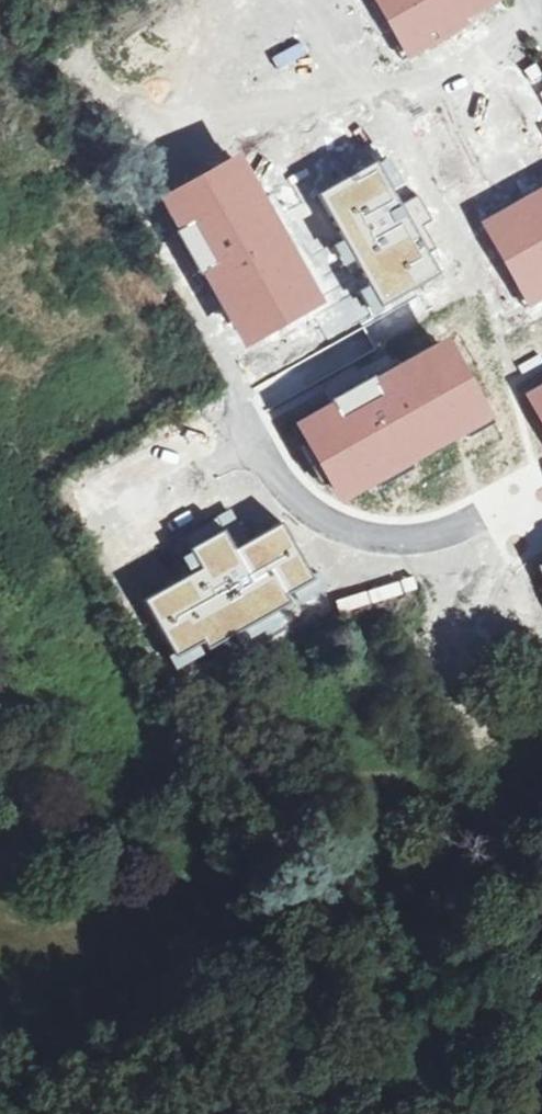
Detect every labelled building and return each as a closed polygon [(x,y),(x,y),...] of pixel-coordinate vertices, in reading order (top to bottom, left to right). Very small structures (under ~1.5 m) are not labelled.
[(400,59),(464,22),(460,15),(488,0),(366,0),(400,59)] [(323,301),(242,153),(164,196),(245,344),(323,301)] [(440,273),(378,163),(322,194),(384,304),(440,273)] [(480,221),(527,306),(541,297),(541,187),(480,221)] [(488,417),(444,341),(295,425),(339,501),(488,417)] [(529,395),(541,418),(541,388),(529,395)] [(284,523),(145,600),(177,656),(315,579),(284,523)]
